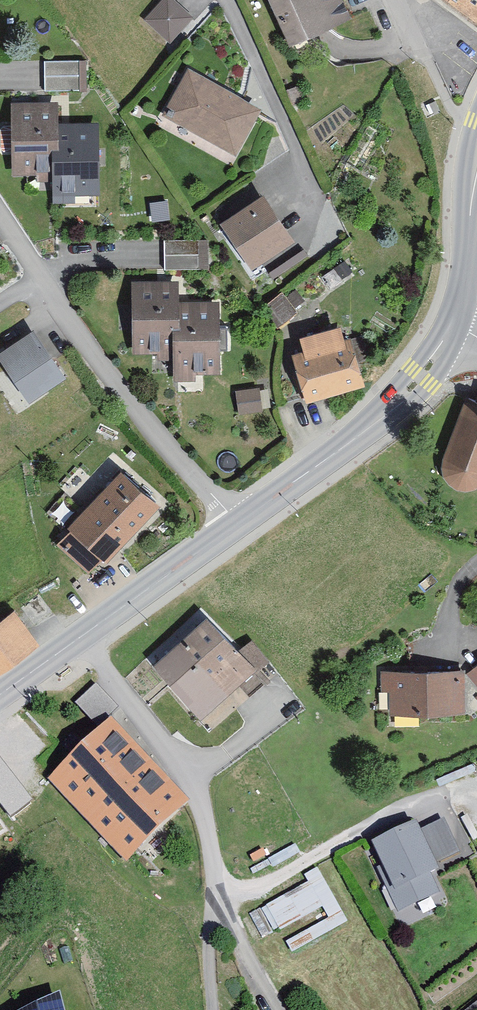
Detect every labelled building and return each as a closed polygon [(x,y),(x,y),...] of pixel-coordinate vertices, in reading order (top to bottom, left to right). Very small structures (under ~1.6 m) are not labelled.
[(170,0),(163,0),(146,21),(170,42),(191,18),(170,0)] [(291,42),(330,26),(319,0),(274,0),(291,42)] [(476,20),(476,0),(447,0),(476,20)] [(80,64),(44,66),(46,96),(81,95),(80,64)] [(257,109),(189,73),(167,114),(236,150),(257,109)] [(16,173),(52,173),(52,193),(94,193),(93,127),(58,127),(58,109),(16,109),(16,173)] [(284,239),(261,206),(227,230),(250,263),(284,239)] [(206,269),(205,240),(162,241),(163,270),(206,269)] [(133,351),(170,351),(170,371),(213,371),(213,304),(176,304),(176,285),(133,285),(133,351)] [(296,316),(282,296),(261,310),(275,330),(296,316)] [(340,339),(337,327),(299,338),(304,353),(293,356),(307,401),(367,384),(352,335),(340,339)] [(37,334),(0,358),(0,359),(30,404),(67,379),(37,334)] [(264,411),(262,391),(237,394),(239,414),(264,411)] [(467,398),(442,465),(443,474),(445,481),(449,485),(456,490),(463,492),(472,493),(476,492),(476,402),(467,398)] [(157,503),(125,474),(59,547),(87,573),(113,544),(116,547),(157,503)] [(10,615),(0,622),(0,673),(35,648),(10,615)] [(241,651),(212,619),(159,667),(199,712),(235,680),(249,695),(264,681),(254,670),(266,659),(251,642),(241,651)] [(461,712),(461,671),(385,672),(385,692),(395,692),(395,712),(461,712)] [(176,810),(102,730),(53,776),(127,856),(176,810)] [(32,795),(0,754),(0,800),(10,813),(32,795)] [(423,835),(420,829),(378,848),(396,886),(389,889),(403,917),(444,897),(437,883),(446,878),(441,867),(461,858),(445,824),(423,835)] [(348,927),(318,872),(276,894),(281,903),(268,910),(281,935),(322,913),(327,923),(286,945),(293,957),(348,927)] [(33,1009),(66,1009),(63,1001),(33,1009)]
